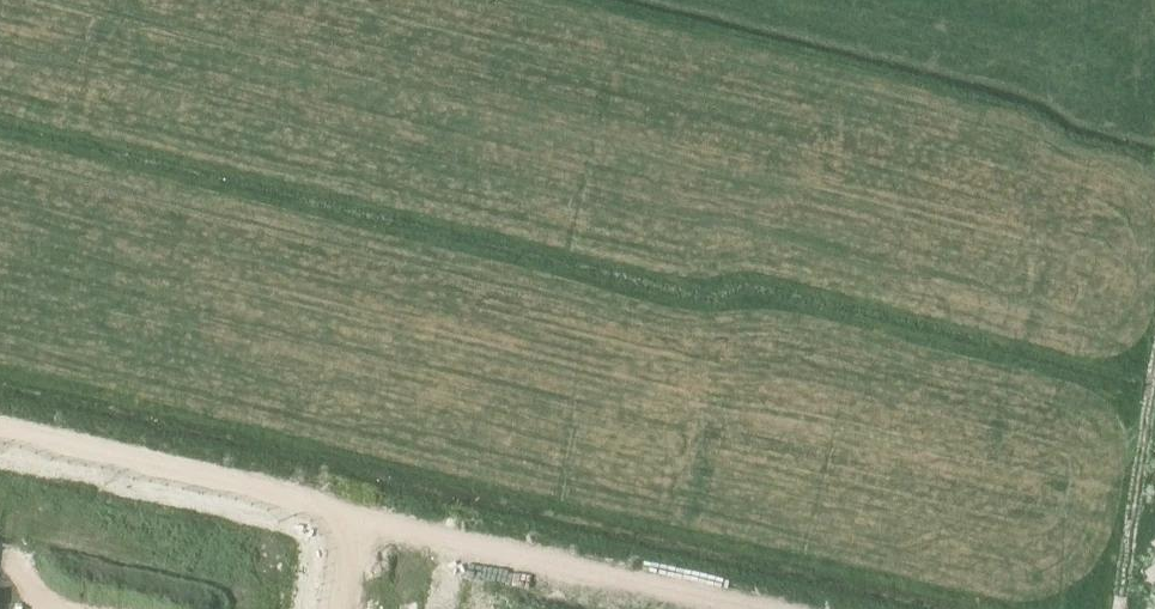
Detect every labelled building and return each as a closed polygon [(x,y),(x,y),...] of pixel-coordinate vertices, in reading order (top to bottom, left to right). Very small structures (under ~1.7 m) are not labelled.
[(572,0),(568,14),(577,17),(581,3),(572,0)] [(562,37),(558,51),(567,53),(571,40),(562,37)] [(558,51),(554,65),(563,67),(567,53),(558,51)] [(547,87),(543,101),(552,103),(556,89),(547,87)] [(543,101),(539,114),(548,117),(552,103),(543,101)] [(576,205),(572,219),(581,221),(585,208),(576,205)] [(572,219),(568,233),(577,235),(581,221),(572,219)] [(562,255),(558,268),(567,271),(571,257),(562,255)] [(558,268),(554,282),(563,285),(567,271),(558,268)] [(882,295),(879,314),(894,316),(896,297),(882,295)] [(547,307),(543,321),(552,323),(556,309),(547,307)] [(486,312),(483,321),(497,325),(499,316),(486,312)] [(499,316),(497,325),(511,329),(513,320),(499,316)] [(535,326),(533,335),(546,339),(549,330),(535,326)] [(549,330),(546,339),(560,343),(563,334),(549,330)] [(574,337),(571,347),(585,351),(588,341),(574,337)] [(204,536),(202,546),(215,549),(217,539),(204,536)] [(202,546),(199,556),(213,559),(215,549),(202,546)] [(21,580),(19,589),(32,592),(35,583),(21,580)] [(201,585),(198,595),(212,598),(214,589),(201,585)] [(198,595),(196,605),(209,608),(212,598),(198,595)]
